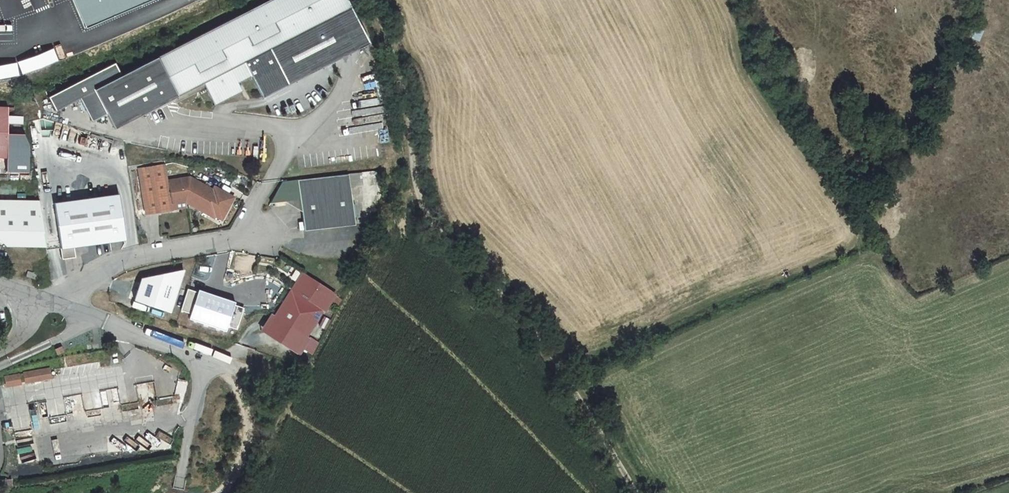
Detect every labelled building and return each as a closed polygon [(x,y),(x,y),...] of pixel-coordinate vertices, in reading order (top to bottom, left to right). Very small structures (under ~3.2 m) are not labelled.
[(84,36),(130,15),(123,0),(68,0),(84,36)] [(249,15),(269,54),(336,20),(326,0),(279,0),(249,15)] [(249,15),(141,70),(161,108),(187,95),(199,118),(227,104),(222,95),(236,88),(229,74),(255,61),(269,54),(249,15)] [(269,54),(255,61),(273,96),(354,55),(336,20),(269,54)] [(0,77),(46,65),(43,52),(0,63),(0,75),(0,77)] [(255,61),(229,74),(236,88),(247,110),(273,96),(255,61)] [(100,75),(57,96),(64,111),(76,133),(91,126),(98,140),(161,108),(141,70),(106,87),(100,75)] [(57,96),(33,109),(40,123),(64,111),(57,96)] [(0,120),(0,128),(13,128),(13,120),(0,120)] [(0,138),(0,176),(18,176),(19,150),(14,138),(0,138)] [(349,175),(285,182),(274,202),(302,199),(304,218),(306,229),(355,223),(349,175)] [(124,183),(132,228),(159,223),(158,218),(154,195),(151,178),(124,183)] [(154,195),(158,218),(172,215),(196,228),(197,227),(208,232),(219,211),(212,207),(210,209),(176,191),(154,195)] [(113,253),(106,209),(42,219),(48,263),(62,261),(113,253)] [(0,212),(0,259),(35,259),(28,213),(0,212)] [(62,261),(48,263),(50,274),(63,272),(62,261)] [(129,292),(123,314),(159,325),(171,282),(129,292)] [(320,309),(288,287),(276,306),(261,329),(294,350),(320,309)] [(296,351),(294,350),(261,329),(259,328),(249,345),(285,368),(296,351)] [(306,351),(314,355),(319,341),(311,338),(306,351)] [(297,350),(290,362),(300,368),(306,355),(297,350)] [(35,385),(8,390),(9,396),(37,391),(35,385)] [(0,392),(0,399),(10,397),(9,396),(8,390),(0,392)] [(433,434),(423,421),(413,429),(424,441),(433,434)]
